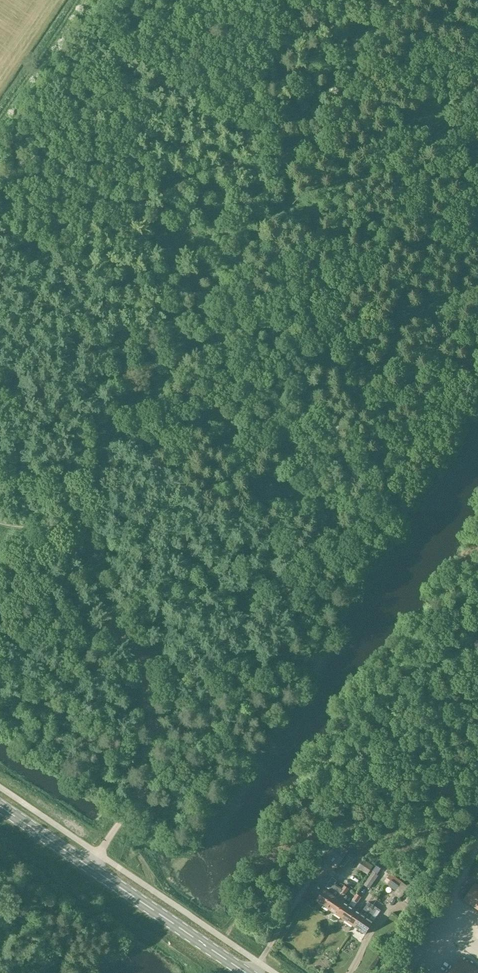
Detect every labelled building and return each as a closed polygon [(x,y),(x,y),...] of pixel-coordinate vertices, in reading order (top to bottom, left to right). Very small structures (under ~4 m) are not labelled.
[(339,866),(349,852),(337,843),(327,858),(339,866)] [(362,861),(358,867),(368,874),(372,868),(362,861)] [(373,872),(364,885),(369,888),(378,876),(373,872)] [(329,910),(343,889),(335,884),(337,881),(333,878),(316,901),(329,910)] [(475,883),(464,900),(477,909),(477,885),(475,883)] [(345,895),(349,889),(345,886),(343,889),(329,910),(341,918),(349,905),(344,901),(347,896),(345,895)] [(410,906),(417,895),(412,891),(404,902),(410,906)] [(354,908),(361,897),(357,894),(349,905),(341,918),(353,926),(362,913),(354,908)] [(365,934),(374,921),(373,921),(368,918),(376,907),(369,902),(362,913),(353,926),(365,934)] [(355,928),(348,934),(356,942),(363,936),(355,928)]
